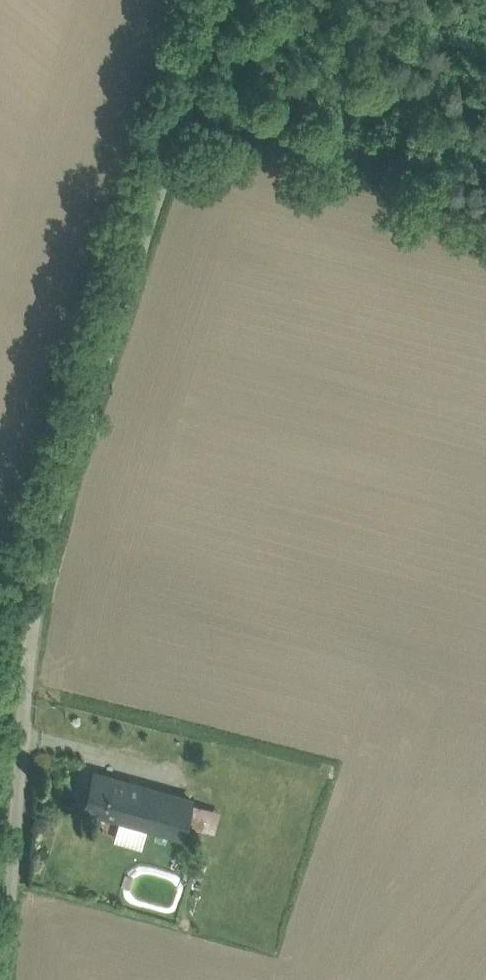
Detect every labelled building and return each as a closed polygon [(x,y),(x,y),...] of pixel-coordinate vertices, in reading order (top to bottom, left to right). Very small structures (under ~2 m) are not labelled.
[(147,787),(118,779),(92,772),(82,808),(119,819),(146,826),(180,836),(184,823),(190,800),(147,788),(147,787)] [(218,808),(190,800),(184,823),(211,831),(218,808)] [(119,819),(115,835),(141,842),(146,826),(119,819)] [(133,873),(131,877),(129,880),(128,885),(127,890),(128,893),(130,897),(133,899),(164,908),(168,908),(172,906),(177,900),(179,895),(180,889),(179,885),(177,883),(174,878),(172,877),(142,869),(137,870),(133,873)]
